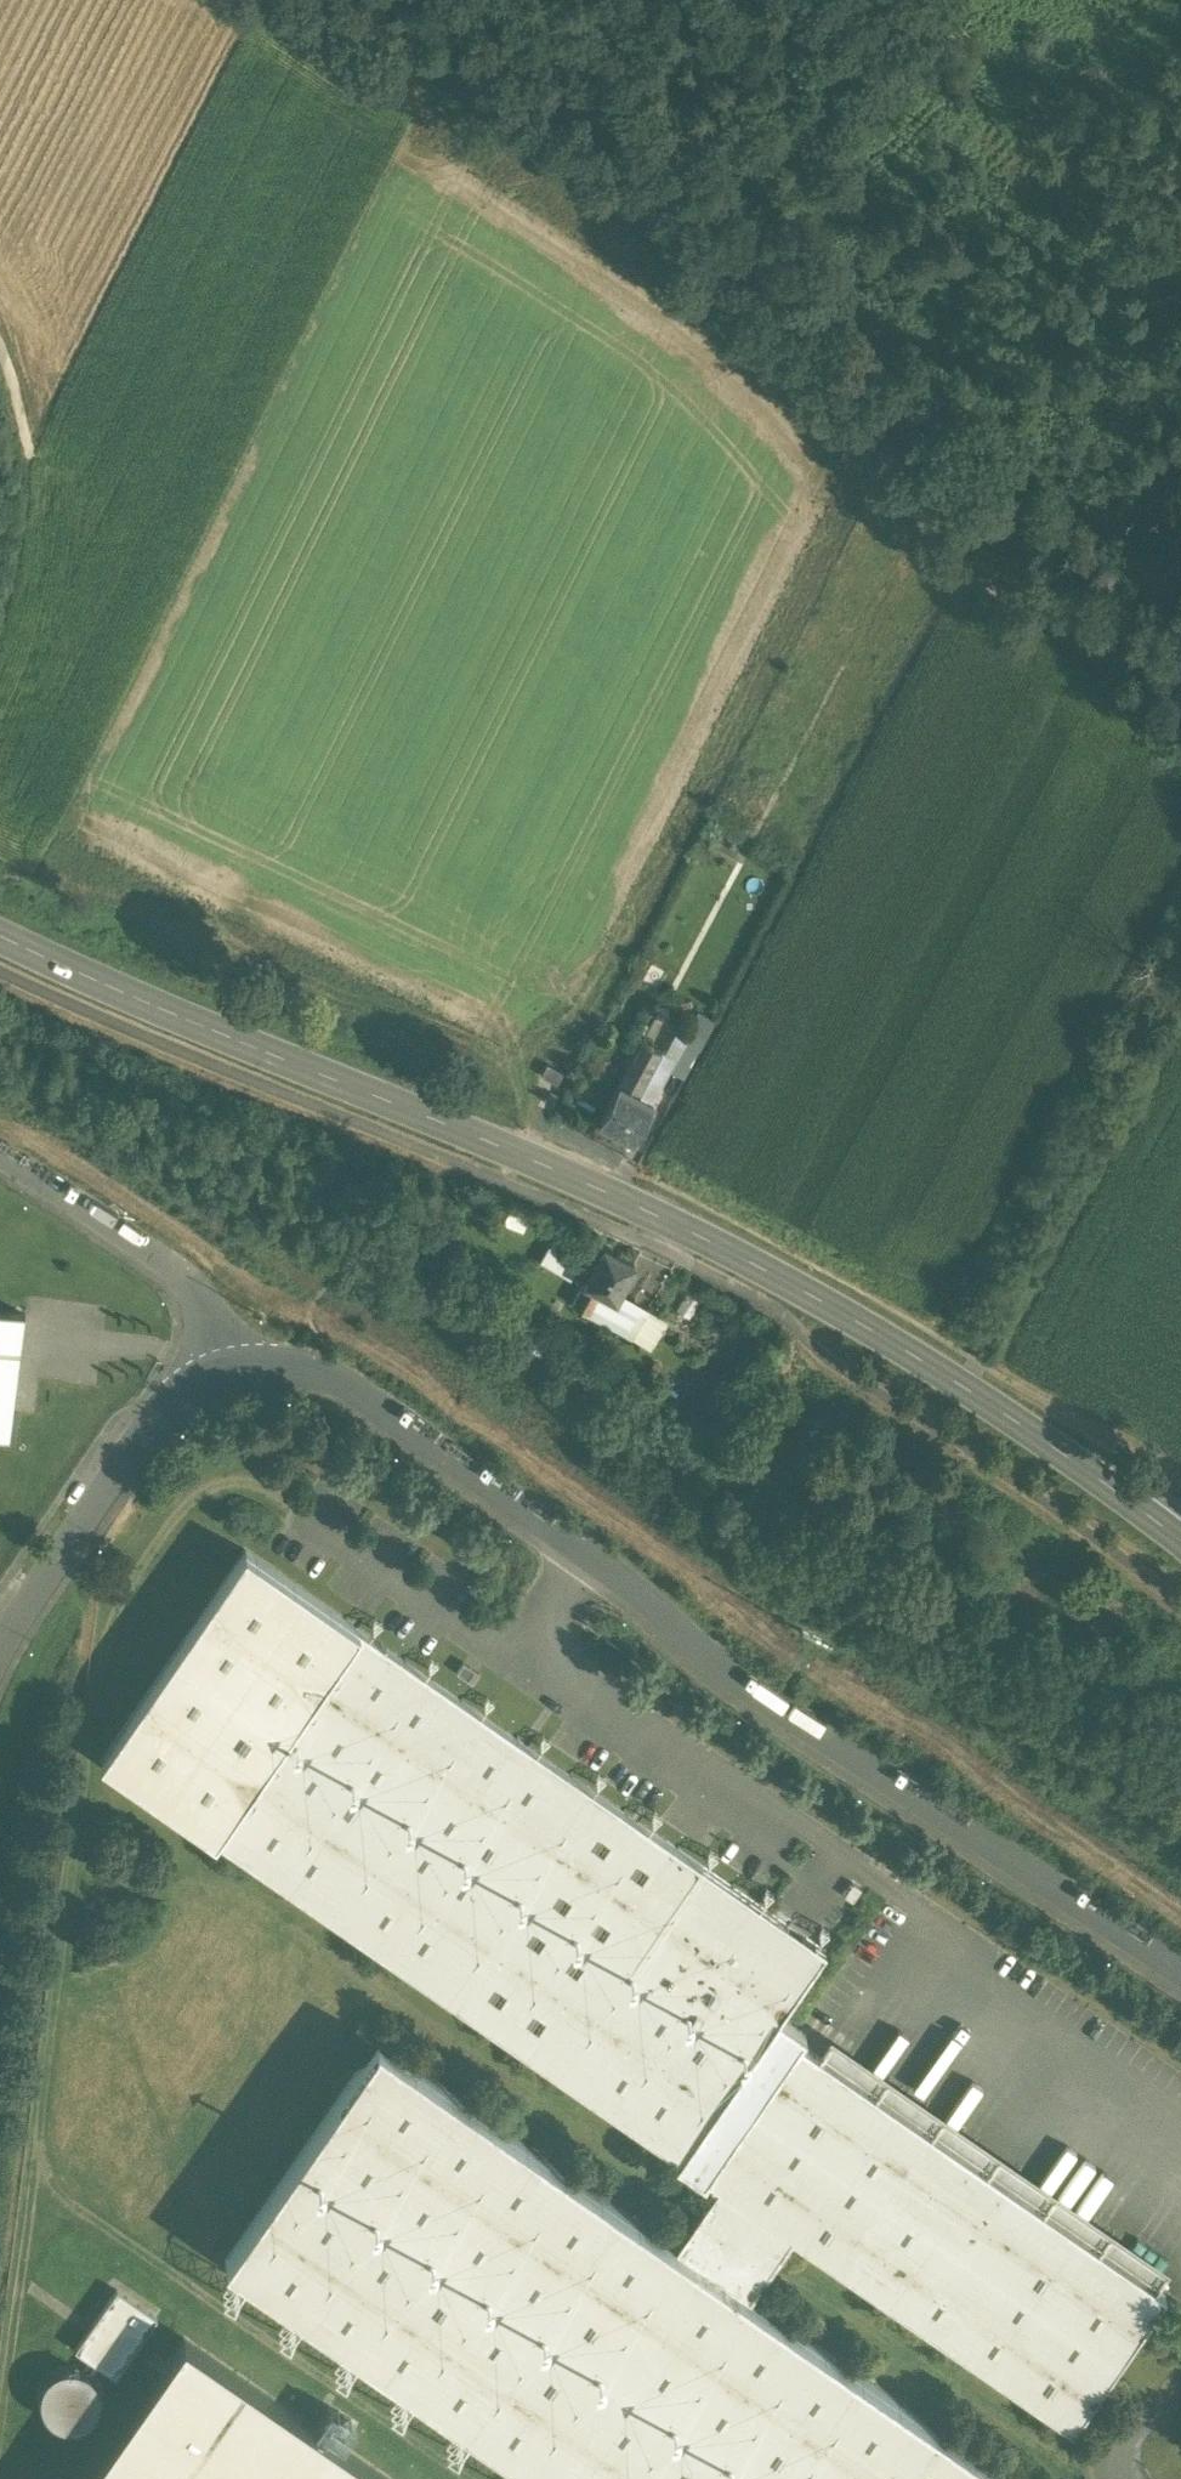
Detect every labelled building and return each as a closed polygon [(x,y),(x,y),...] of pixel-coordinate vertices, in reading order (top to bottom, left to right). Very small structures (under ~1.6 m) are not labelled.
[(642,1038),(618,1081),(638,1092),(661,1049),(642,1038)] [(562,1069),(546,1061),(540,1072),(557,1081),(562,1069)] [(638,1092),(618,1081),(599,1118),(633,1136),(652,1100),(638,1092)] [(537,1259),(568,1275),(580,1252),(549,1236),(537,1259)] [(604,1245),(598,1256),(592,1252),(585,1264),(592,1267),(585,1279),(601,1288),(615,1295),(634,1262),(604,1245)] [(601,1288),(585,1279),(573,1302),(588,1310),(595,1296),(596,1297),(601,1288)] [(25,1312),(0,1308),(0,1433),(7,1434),(25,1312)] [(245,1547),(100,1756),(212,1834),(357,1625),(245,1547)] [(825,1950),(357,1625),(212,1834),(679,2158),(676,2162),(704,2182),(800,2043),(806,2035),(779,2017),(825,1950)] [(478,1669),(463,1658),(456,1668),(471,1678),(478,1669)] [(1169,2271),(830,2036),(817,2055),(800,2043),(707,2177),(717,2184),(791,2235),(1072,2431),(1165,2296),(1156,2290),(1169,2271)] [(377,2038),(224,2258),(545,2478),(981,2478),(992,2463),(749,2295),(675,2244),(377,2038)] [(791,2235),(717,2184),(675,2244),(749,2295),(791,2235)] [(117,2291),(77,2349),(116,2376),(156,2318),(117,2291)] [(184,2336),(85,2478),(391,2478),(184,2336)] [(78,2430),(88,2425),(96,2416),(100,2405),(99,2393),(94,2382),(85,2374),(74,2370),(62,2371),(52,2376),(44,2385),(40,2396),(40,2408),(45,2419),(54,2427),(66,2430),(78,2430)]
